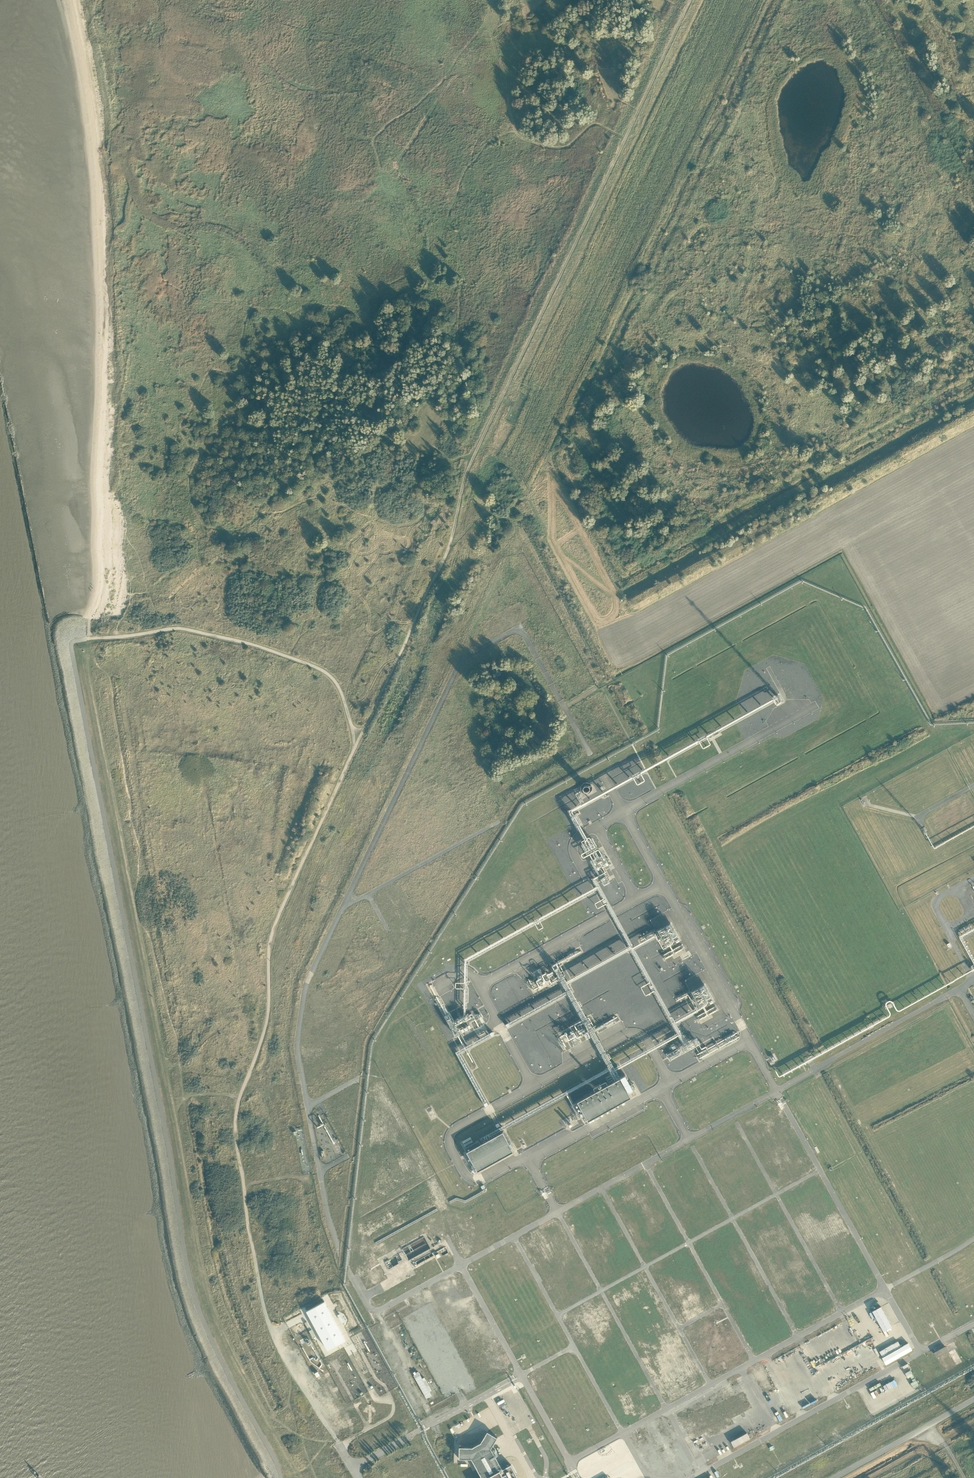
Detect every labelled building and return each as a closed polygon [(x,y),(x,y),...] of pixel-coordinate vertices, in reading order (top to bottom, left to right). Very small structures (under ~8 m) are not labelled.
[(514,624),(510,616),(509,617),(508,614),(500,617),(505,628),(514,624)] [(767,696),(746,708),(748,712),(766,703),(768,706),(775,703),(773,699),(769,701),(767,696)] [(608,864),(593,837),(581,844),(596,871),(608,864)] [(610,882),(607,876),(601,879),(604,886),(610,882)] [(685,949),(671,923),(656,931),(666,948),(669,946),(671,950),(662,955),(665,960),(685,949)] [(540,969),(534,973),(536,976),(528,981),(533,990),(547,983),(550,988),(562,981),(555,969),(543,975),(540,969)] [(720,1010),(706,983),(689,992),(698,1010),(702,1007),(705,1012),(698,1015),(700,1020),(720,1010)] [(474,1018),(470,1013),(454,1022),(449,1014),(443,1017),(456,1039),(472,1030),(468,1022),(474,1018)] [(512,1016),(504,1020),(507,1027),(529,1016),(527,1013),(519,1016),(513,1019),(512,1016)] [(589,1035),(581,1021),(556,1034),(564,1048),(589,1035)] [(679,1049),(667,1055),(671,1061),(701,1045),(695,1035),(677,1045),(679,1049)] [(630,1097),(620,1077),(577,1102),(587,1120),(630,1097)] [(331,1110),(326,1112),(329,1119),(353,1109),(351,1104),(332,1113),(331,1110)] [(515,1153),(502,1133),(466,1152),(478,1172),(515,1153)] [(804,1168),(797,1171),(801,1180),(816,1173),(812,1163),(804,1167),(804,1168)] [(558,1224),(530,1237),(554,1284),(551,1286),(556,1295),(560,1293),(564,1301),(577,1294),(575,1291),(574,1291),(548,1237),(553,1235),(555,1239),(564,1235),(558,1224)] [(804,1305),(813,1302),(812,1297),(822,1294),(821,1291),(798,1297),(800,1304),(804,1303),(804,1305)] [(345,1340),(325,1300),(306,1310),(327,1349),(345,1340)] [(892,1326),(881,1306),(872,1311),(884,1331),(892,1326)] [(621,1315),(624,1325),(630,1323),(627,1313),(621,1315)] [(901,1347),(898,1342),(880,1351),(882,1356),(901,1347)] [(883,1357),(887,1363),(913,1349),(910,1342),(883,1357)] [(934,1352),(937,1357),(949,1350),(946,1345),(934,1352)] [(752,1371),(764,1394),(775,1389),(763,1366),(752,1371)] [(783,1378),(776,1381),(778,1387),(791,1380),(786,1369),(781,1372),(783,1378)] [(540,1394),(551,1389),(544,1371),(532,1376),(540,1394)] [(422,1378),(419,1372),(416,1374),(415,1372),(413,1372),(415,1375),(414,1375),(427,1398),(432,1396),(430,1392),(433,1391),(425,1377),(422,1378)] [(887,1391),(899,1384),(896,1378),(884,1385),(887,1391)] [(729,1419),(744,1411),(731,1384),(676,1411),(690,1440),(708,1431),(710,1436),(732,1425),(729,1419)] [(903,1398),(906,1404),(922,1396),(919,1391),(903,1398)] [(897,1409),(904,1405),(902,1400),(894,1404),(897,1409)] [(893,1404),(878,1412),(881,1417),(896,1410),(893,1404)] [(481,1442),(472,1447),(459,1447),(459,1457),(471,1458),(482,1477),(518,1477),(510,1464),(502,1469),(490,1448),(497,1436),(487,1431),(481,1442)] [(747,1433),(731,1441),(734,1447),(750,1438),(747,1433)] [(681,1444),(677,1437),(672,1440),(675,1447),(681,1444)] [(717,1446),(720,1452),(731,1448),(729,1442),(717,1446)] [(679,1460),(676,1452),(665,1448),(655,1452),(653,1460),(656,1469),(667,1472),(677,1468),(679,1460)] [(683,1460),(686,1467),(692,1464),(689,1457),(683,1460)]
